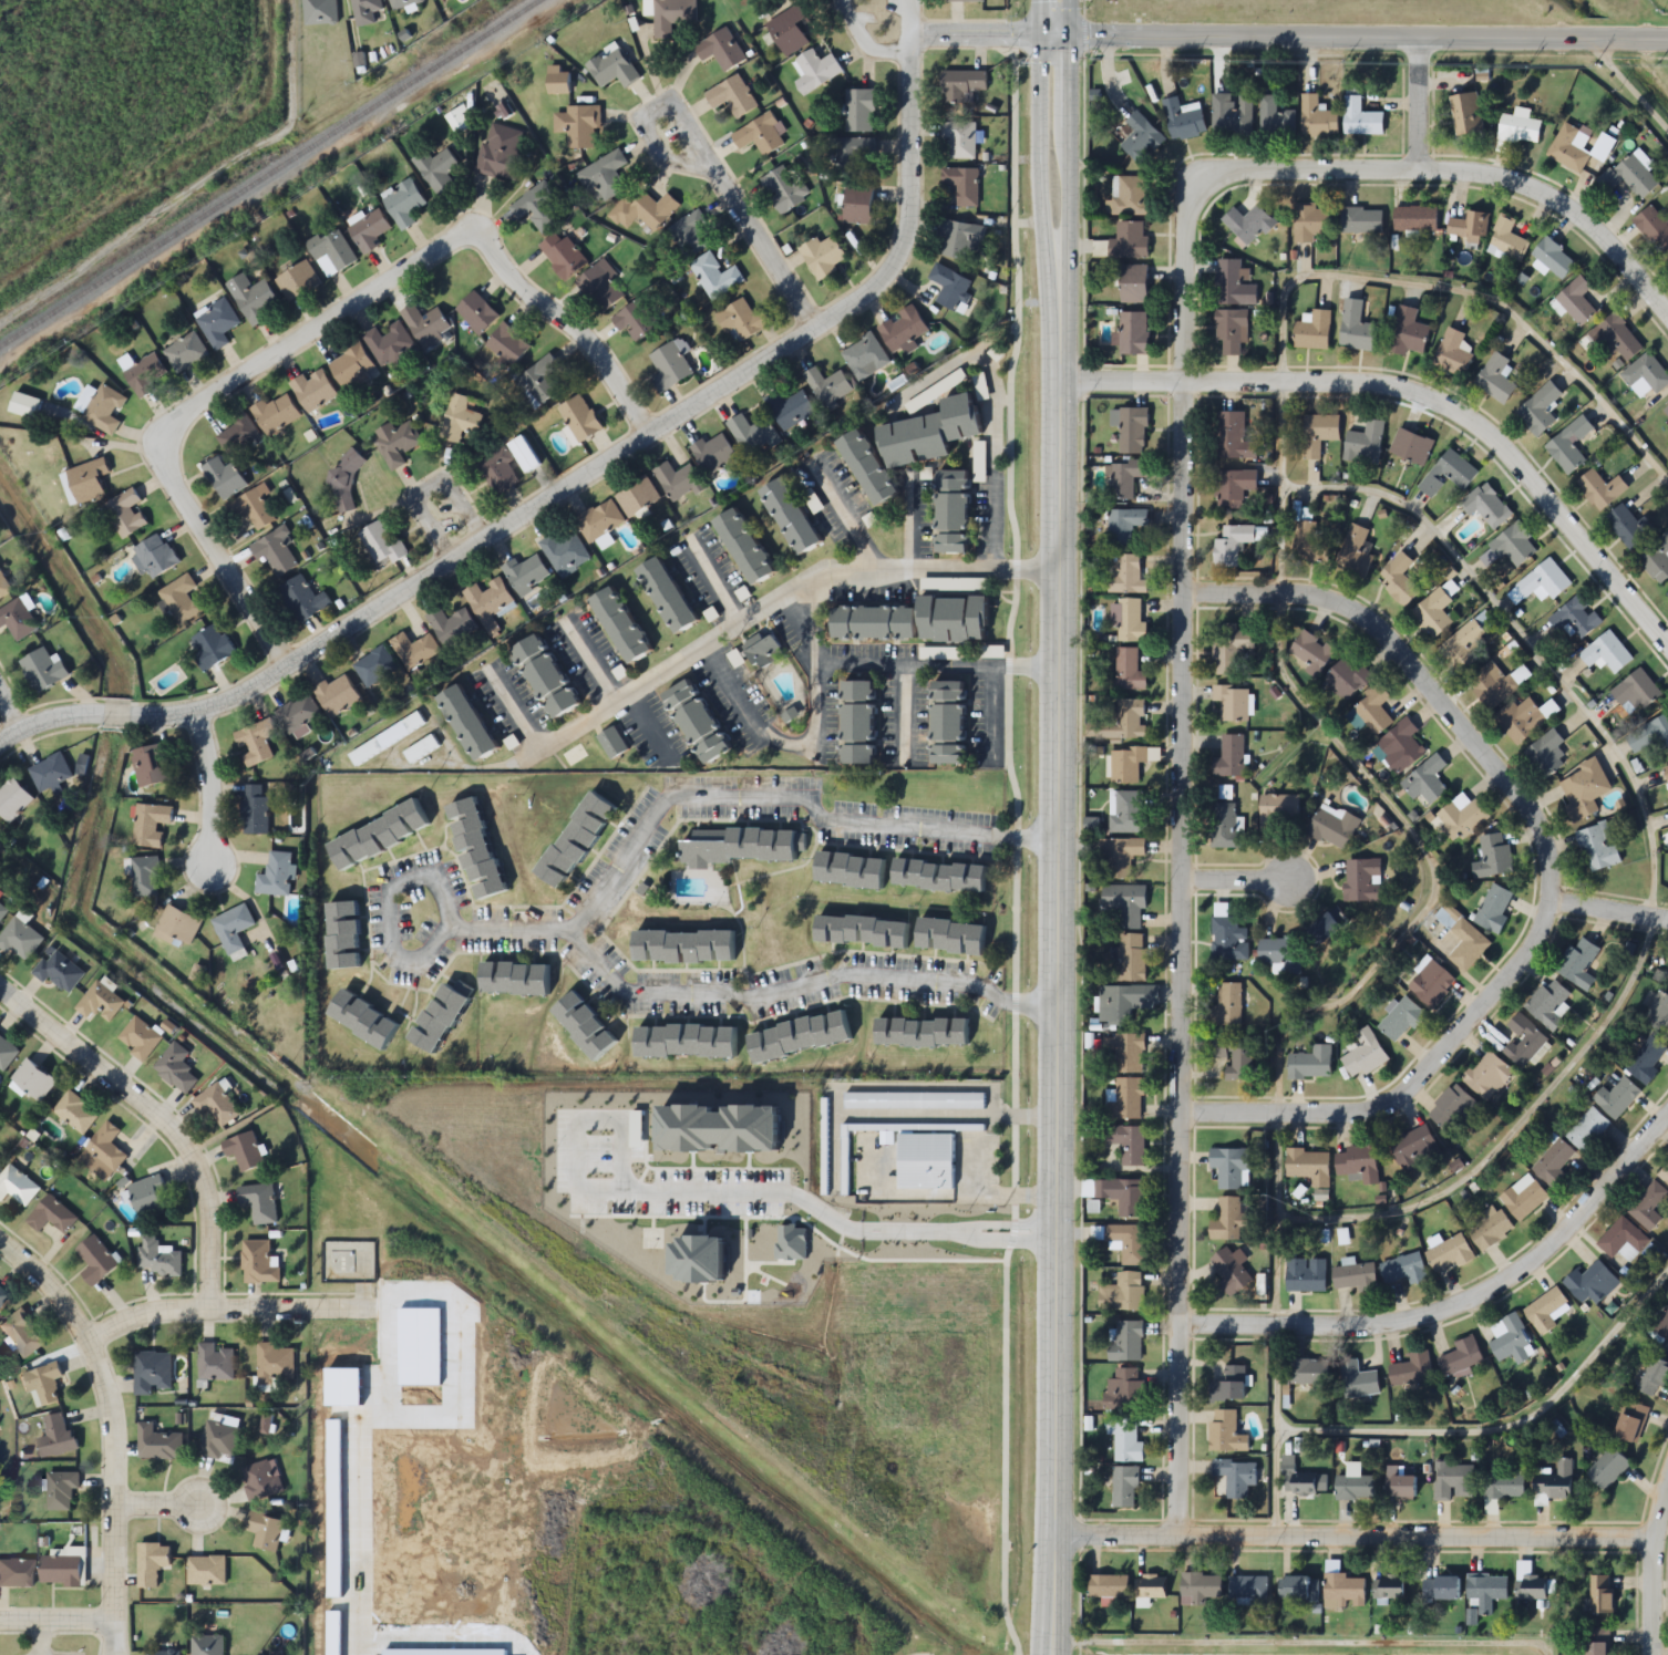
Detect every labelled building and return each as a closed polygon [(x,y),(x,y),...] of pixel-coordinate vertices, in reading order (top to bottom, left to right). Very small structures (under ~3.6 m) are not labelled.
[(305,18),(340,14),(338,0),(303,0),(305,18)] [(357,19),(375,14),(372,3),(384,1),(384,0),(352,0),(357,19)] [(394,11),(423,0),(390,0),(394,11)] [(697,22),(696,0),(654,0),(654,39),(672,39),(671,23),(697,22)] [(767,22),(785,57),(810,44),(800,23),(808,19),(800,4),(767,22)] [(714,55),(725,72),(746,60),(727,27),(695,46),(704,61),(714,55)] [(586,65),(601,88),(618,77),(626,88),(641,78),(616,42),(604,50),(606,51),(586,65)] [(794,60),(803,76),(795,81),(803,96),(844,72),(833,53),(820,61),(813,48),(794,60)] [(549,94),(572,94),(572,72),(560,72),(560,65),(549,65),(549,94)] [(943,102),(968,102),(968,91),(988,91),(988,71),(943,71),(943,102)] [(714,109),(727,102),(738,119),(759,106),(739,73),(705,94),(714,109)] [(846,89),(846,131),(875,131),(875,89),(846,89)] [(1449,96),(1456,136),(1483,132),(1476,92),(1449,96)] [(1300,135),(1337,135),(1337,111),(1318,111),(1318,94),(1300,94),(1300,135)] [(1252,135),(1252,95),(1212,95),(1213,135),(1252,135)] [(1294,137),(1295,111),(1276,111),(1276,95),(1260,95),(1260,137),(1294,137)] [(1383,134),(1383,112),(1361,112),(1361,95),(1344,95),(1344,134),(1383,134)] [(1163,99),(1171,141),(1206,134),(1200,103),(1180,107),(1178,97),(1163,99)] [(559,113),(559,133),(568,133),(568,148),(600,148),(600,105),(567,105),(567,113),(559,113)] [(469,129),(464,108),(447,112),(452,133),(469,129)] [(1134,131),(1120,146),(1139,166),(1165,140),(1136,110),(1125,122),(1134,131)] [(732,133),(741,151),(756,143),(764,158),(787,146),(770,113),(732,133)] [(1536,145),(1541,122),(1501,113),(1496,137),(1536,145)] [(514,182),(527,132),(488,122),(475,172),(514,182)] [(976,122),(941,122),(941,140),(949,140),(949,159),(976,159),(976,122)] [(1590,137),(1563,123),(1546,157),(1580,175),(1590,154),(1583,151),(1590,137)] [(836,177),(862,177),(862,157),(876,157),(876,139),(835,139),(836,177)] [(424,149),(411,160),(441,197),(456,184),(447,174),(460,164),(446,147),(432,159),(424,149)] [(628,188),(616,169),(628,161),(619,148),(578,173),(589,192),(595,188),(604,202),(628,188)] [(1623,181),(1641,201),(1659,184),(1630,152),(1596,182),(1607,195),(1623,181)] [(781,215),(809,198),(789,162),(760,179),(781,215)] [(942,185),(957,185),(957,207),(979,207),(979,168),(942,168),(942,185)] [(1147,216),(1146,176),(1114,177),(1114,201),(1106,201),(1106,216),(1147,216)] [(417,223),(411,212),(427,203),(412,179),(382,198),(402,231),(417,223)] [(518,221),(528,214),(542,234),(562,220),(549,202),(557,196),(546,180),(508,206),(518,221)] [(875,186),(847,185),(846,223),(874,224),(875,186)] [(654,233),(681,205),(668,192),(657,203),(645,191),(634,203),(627,196),(609,215),(624,230),(637,217),(654,233)] [(1330,235),(1330,209),(1315,209),(1315,203),(1294,203),(1294,243),(1314,243),(1314,235),(1330,235)] [(1275,221),(1257,204),(1244,218),(1233,207),(1221,220),(1249,248),(1275,221)] [(1660,256),(1667,250),(1667,226),(1667,225),(1667,224),(1667,211),(1667,209),(1659,216),(1651,205),(1632,220),(1660,256)] [(1436,231),(1436,207),(1393,207),(1393,231),(1436,231)] [(392,229),(380,208),(348,228),(364,256),(382,245),(378,238),(392,229)] [(703,227),(709,223),(699,208),(667,230),(687,259),(713,242),(703,227)] [(1382,209),(1340,209),(1340,234),(1382,234),(1382,209)] [(1465,245),(1485,245),(1485,212),(1466,212),(1466,220),(1447,220),(1447,236),(1465,236),(1465,245)] [(1500,214),(1486,251),(1520,264),(1529,242),(1510,234),(1515,220),(1500,214)] [(942,255),(968,260),(970,252),(982,255),(987,227),(948,220),(942,255)] [(1117,222),(1117,259),(1146,259),(1146,222),(1117,222)] [(308,245),(328,279),(358,261),(337,227),(308,245)] [(589,261),(566,238),(562,241),(554,233),(537,250),(569,281),(589,261)] [(818,280),(850,260),(834,235),(821,243),(817,237),(799,249),(818,280)] [(1531,253),(1559,281),(1576,265),(1548,236),(1531,253)] [(745,281),(736,265),(722,273),(710,252),(689,264),(711,301),(745,281)] [(617,275),(604,259),(576,282),(604,316),(626,298),(611,279),(617,275)] [(1256,305),(1256,285),(1241,285),(1241,260),(1217,260),(1217,305),(1256,305)] [(320,286),(308,261),(275,278),(287,303),(320,286)] [(971,281),(937,263),(929,279),(944,287),(936,301),(955,312),(971,281)] [(1147,265),(1120,265),(1120,303),(1147,303),(1147,265)] [(252,287),(244,273),(227,283),(251,326),(282,308),(266,279),(252,287)] [(1554,298),(1580,327),(1596,312),(1582,296),(1591,288),(1580,275),(1554,298)] [(501,316),(475,290),(454,311),(480,337),(501,316)] [(224,333),(240,323),(225,297),(194,315),(216,352),(230,343),(224,333)] [(715,315),(727,334),(735,330),(743,342),(772,324),(763,308),(754,314),(744,297),(715,315)] [(635,345),(660,326),(638,298),(613,318),(635,345)] [(1339,347),(1372,351),(1375,325),(1360,323),(1363,301),(1345,299),(1339,347)] [(453,330),(439,307),(422,317),(414,303),(401,311),(422,348),(453,330)] [(913,340),(929,331),(915,304),(896,314),(898,317),(880,327),(900,365),(921,354),(913,340)] [(1405,356),(1407,350),(1423,354),(1430,327),(1414,323),(1418,309),(1399,305),(1387,351),(1405,356)] [(1294,322),(1293,348),(1329,348),(1329,310),(1312,310),(1312,323),(1294,322)] [(1247,311),(1217,311),(1217,356),(1241,356),(1241,344),(1247,344),(1247,311)] [(1587,334),(1608,360),(1616,353),(1624,363),(1644,348),(1615,312),(1587,334)] [(1147,355),(1147,313),(1121,313),(1121,335),(1116,335),(1116,355),(1147,355)] [(401,322),(380,333),(377,327),(362,334),(380,368),(390,363),(393,369),(419,356),(401,322)] [(486,341),(510,368),(532,348),(508,322),(486,341)] [(1431,364),(1462,377),(1472,353),(1460,348),(1465,335),(1448,327),(1431,364)] [(178,374),(209,354),(194,331),(163,351),(178,374)] [(841,352),(860,381),(891,362),(872,332),(841,352)] [(373,365),(344,389),(325,364),(353,341),(373,365)] [(694,374),(675,341),(650,355),(660,373),(652,378),(660,393),(694,374)] [(1473,385),(1504,405),(1517,386),(1500,375),(1510,361),(1495,351),(1473,385)] [(155,391),(151,383),(168,373),(156,352),(124,371),(140,399),(155,391)] [(1648,352),(1620,374),(1640,400),(1652,390),(1655,394),(1667,384),(1667,376),(1648,352)] [(551,354),(516,380),(536,408),(560,391),(549,375),(560,367),(551,354)] [(825,379),(817,366),(804,374),(824,407),(855,389),(842,369),(825,379)] [(290,382),(309,413),(338,395),(322,367),(306,377),(304,374),(290,382)] [(883,416),(893,457),(984,423),(971,381),(883,416)] [(111,436),(121,422),(112,416),(125,398),(102,382),(80,414),(111,436)] [(1514,411),(1536,438),(1556,422),(1546,408),(1562,396),(1551,382),(1514,411)] [(777,390),(764,399),(785,432),(817,410),(804,389),(785,402),(777,390)] [(251,408),(269,437),(302,416),(288,393),(268,405),(265,399),(251,408)] [(462,432),(477,435),(483,413),(467,409),(470,397),(452,393),(440,439),(459,443),(462,432)] [(557,409),(579,445),(604,429),(582,393),(557,409)] [(1119,454),(1147,454),(1147,410),(1119,410),(1119,454)] [(230,456),(261,436),(245,411),(232,420),(235,425),(217,437),(230,456)] [(1244,412),(1216,412),(1216,460),(1256,460),(1256,443),(1244,443),(1244,412)] [(770,448),(781,442),(768,417),(750,426),(743,414),(727,422),(745,455),(767,443),(770,448)] [(1303,460),(1320,460),(1320,441),(1339,441),(1339,416),(1303,416),(1303,460)] [(1586,462),(1573,444),(1593,429),(1583,416),(1543,446),(1566,477),(1586,462)] [(1347,431),(1343,461),(1378,466),(1384,421),(1367,419),(1365,434),(1347,431)] [(394,429),(391,423),(372,433),(392,472),(407,464),(401,453),(422,442),(411,420),(394,429)] [(877,496),(902,479),(863,420),(837,433),(877,496)] [(1389,452),(1424,468),(1435,443),(1400,427),(1389,452)] [(739,457),(721,430),(692,449),(710,476),(739,457)] [(507,445),(526,474),(541,464),(522,435),(507,445)] [(1417,489),(1431,499),(1447,478),(1464,491),(1478,471),(1447,448),(1417,489)] [(521,480),(502,449),(477,464),(496,496),(521,480)] [(358,509),(347,474),(364,469),(358,450),(338,456),(341,467),(328,471),(341,514),(358,509)] [(100,477),(111,473),(105,457),(67,471),(79,505),(107,495),(100,477)] [(234,462),(225,467),(219,457),(202,467),(222,501),(248,486),(234,462)] [(705,485),(691,463),(676,472),(669,461),(653,470),(674,504),(705,485)] [(938,461),(969,464),(975,540),(935,542),(938,461)] [(1134,500),(1134,478),(1147,478),(1147,461),(1107,461),(1107,481),(1110,481),(1110,500),(1134,500)] [(759,480),(802,544),(832,531),(789,465),(759,480)] [(1619,476),(1606,486),(1594,469),(1576,481),(1597,512),(1629,491),(1619,476)] [(1243,508),(1243,491),(1256,491),(1256,472),(1217,472),(1217,508),(1243,508)] [(662,498),(647,476),(615,497),(630,519),(662,498)] [(1471,517),(1477,511),(1494,531),(1513,514),(1484,482),(1459,504),(1471,517)] [(278,520),(258,487),(229,505),(238,519),(246,514),(257,533),(278,520)] [(146,526),(135,506),(143,502),(135,488),(102,506),(121,540),(146,526)] [(738,493),(717,516),(758,577),(784,560),(738,493)] [(625,523),(612,499),(577,518),(595,552),(612,543),(607,533),(625,523)] [(1604,520),(1632,551),(1654,531),(1644,519),(1639,523),(1622,503),(1604,520)] [(1132,546),(1132,528),(1147,528),(1147,510),(1109,510),(1109,546),(1132,546)] [(399,538),(396,540),(383,519),(358,534),(378,565),(388,558),(392,564),(409,554),(399,538)] [(1315,537),(1316,523),(1297,521),(1294,560),(1327,563),(1330,538),(1315,537)] [(1514,567),(1538,552),(1520,523),(1487,543),(1499,562),(1507,556),(1514,567)] [(1365,579),(1373,557),(1363,553),(1371,532),(1351,524),(1334,567),(1365,579)] [(251,546),(260,562),(266,559),(278,578),(298,566),(282,540),(290,535),(284,525),(251,546)] [(1237,568),(1237,548),(1255,548),(1255,526),(1223,526),(1223,540),(1213,540),(1213,568),(1237,568)] [(1659,585),(1667,578),(1667,559),(1665,555),(1667,552),(1667,532),(1636,558),(1659,585)] [(179,563),(162,533),(132,550),(150,581),(179,563)] [(592,560),(575,533),(558,543),(553,534),(539,542),(561,579),(592,560)] [(970,535),(940,535),(940,552),(970,552),(970,535)] [(662,544),(702,611),(679,625),(641,558),(662,544)] [(1384,588),(1405,609),(1421,593),(1403,575),(1414,564),(1402,552),(1379,575),(1389,584),(1384,588)] [(515,558),(501,569),(521,598),(552,576),(537,554),(520,566),(515,558)] [(1140,581),(1140,555),(1116,555),(1116,576),(1106,576),(1106,594),(1146,594),(1146,581),(1140,581)] [(1571,584),(1550,558),(1514,586),(1525,600),(1535,591),(1540,598),(1546,594),(1551,600),(1571,584)] [(12,592),(0,570),(0,599),(12,592)] [(618,572),(594,594),(630,655),(658,642),(618,572)] [(158,592),(180,625),(204,610),(192,592),(197,588),(188,573),(158,592)] [(333,605),(325,591),(314,597),(302,575),(279,587),(298,624),(333,605)] [(477,583),(463,592),(491,639),(502,633),(492,618),(516,604),(501,579),(481,591),(477,583)] [(923,587),(992,587),(993,633),(921,633),(923,587)] [(1453,602),(1440,587),(1410,613),(1434,640),(1453,623),(1442,611),(1453,602)] [(1593,610),(1592,611),(1579,595),(1547,620),(1558,634),(1568,627),(1579,641),(1602,623),(1593,610)] [(914,597),(913,633),(835,634),(840,597),(914,597)] [(22,598),(0,609),(0,629),(8,625),(16,641),(39,629),(22,598)] [(1119,642),(1143,642),(1143,599),(1119,599),(1119,642)] [(466,608),(447,619),(440,607),(426,616),(445,648),(478,629),(466,608)] [(1440,646),(1462,673),(1493,648),(1482,634),(1495,623),(1486,611),(1440,646)] [(741,627),(761,661),(786,647),(768,613),(741,627)] [(192,638),(199,650),(193,654),(204,672),(237,652),(217,622),(192,638)] [(1254,652),(1254,631),(1237,631),(1237,625),(1220,625),(1220,634),(1214,634),(1214,675),(1245,675),(1244,652),(1254,652)] [(519,633),(537,627),(583,695),(556,710),(519,633)] [(1320,674),(1335,650),(1303,630),(1288,655),(1320,674)] [(1578,656),(1589,668),(1601,658),(1615,675),(1633,659),(1608,630),(1578,656)] [(408,672),(441,652),(429,634),(412,645),(403,632),(389,642),(408,672)] [(398,667),(382,645),(352,666),(368,689),(398,667)] [(19,664),(41,695),(71,673),(61,660),(56,663),(44,646),(19,664)] [(1146,690),(1146,671),(1137,671),(1137,648),(1116,648),(1115,690),(1146,690)] [(1363,666),(1356,672),(1342,659),(1324,677),(1348,702),(1373,676),(1363,666)] [(1465,682),(1491,712),(1532,677),(1522,665),(1506,679),(1491,661),(1465,682)] [(692,666),(733,728),(701,745),(661,687),(692,666)] [(1661,694),(1640,668),(1610,693),(1631,718),(1661,694)] [(877,674),(875,748),(847,753),(844,670),(877,674)] [(314,691),(333,719),(362,699),(343,671),(314,691)] [(439,685),(464,671),(506,734),(476,754),(439,685)] [(936,680),(940,749),(967,752),(967,680),(936,680)] [(1250,686),(1212,685),(1212,702),(1221,702),(1220,722),(1250,722),(1250,686)] [(1375,737),(1393,724),(1380,706),(1390,699),(1380,685),(1352,706),(1375,737)] [(285,734),(322,719),(311,694),(275,709),(285,734)] [(1511,701),(1493,718),(1520,748),(1560,710),(1550,700),(1539,710),(1528,698),(1517,708),(1511,701)] [(1085,739),(1144,741),(1145,700),(1114,700),(1113,724),(1086,723),(1085,739)] [(347,754),(354,766),(426,724),(418,712),(347,754)] [(1660,741),(1667,753),(1667,713),(1625,737),(1634,754),(1660,741)] [(1374,746),(1399,776),(1425,753),(1411,737),(1418,731),(1406,718),(1374,746)] [(248,768),(274,759),(267,738),(277,734),(272,719),(234,732),(240,751),(242,751),(248,768)] [(598,736),(611,760),(629,751),(616,726),(598,736)] [(1545,781),(1575,756),(1553,729),(1523,754),(1545,781)] [(403,754),(411,765),(439,745),(432,734),(403,754)] [(1244,777),(1244,735),(1222,735),(1222,759),(1211,759),(1211,777),(1244,777)] [(139,787),(173,781),(168,744),(133,749),(139,787)] [(1139,764),(1146,764),(1146,748),(1111,748),(1111,784),(1139,784),(1139,764)] [(75,776),(62,752),(29,769),(41,793),(75,776)] [(1401,783),(1425,812),(1448,792),(1435,776),(1447,766),(1436,753),(1401,783)] [(1593,800),(1612,791),(1596,759),(1556,779),(1569,805),(1564,808),(1572,825),(1598,812),(1593,800)] [(13,777),(0,789),(0,814),(10,824),(35,799),(13,777)] [(268,834),(268,796),(264,796),(264,785),(244,785),(244,834),(268,834)] [(577,875),(617,806),(591,790),(541,876),(562,888),(569,876),(557,869),(560,865),(577,875)] [(1146,792),(1110,792),(1110,834),(1146,834),(1146,792)] [(1435,816),(1458,845),(1490,820),(1474,799),(1470,803),(1463,794),(1435,816)] [(1259,831),(1275,831),(1275,822),(1299,822),(1299,796),(1259,796),(1259,831)] [(506,893),(480,797),(450,806),(477,901),(506,893)] [(1323,801),(1305,833),(1342,854),(1360,823),(1323,801)] [(329,842),(341,869),(433,830),(421,802),(329,842)] [(1245,818),(1235,818),(1236,804),(1212,803),(1211,848),(1245,848),(1245,818)] [(173,807),(137,804),(134,846),(160,848),(162,823),(171,824),(173,807)] [(1621,863),(1614,842),(1612,843),(1606,823),(1575,833),(1589,873),(1621,863)] [(804,830),(694,830),(694,841),(683,841),(683,862),(804,862),(804,830)] [(1506,834),(1481,837),(1484,863),(1471,864),(1473,879),(1511,874),(1506,834)] [(1103,881),(1130,881),(1130,858),(1145,858),(1145,840),(1103,840),(1103,881)] [(290,895),(291,852),(269,852),(268,875),(257,874),(256,894),(290,895)] [(886,887),(887,857),(821,854),(820,884),(886,887)] [(158,857),(132,857),(133,896),(159,896),(158,857)] [(1380,860),(1346,860),(1346,901),(1380,901),(1380,860)] [(988,865),(898,861),(897,887),(987,891),(988,865)] [(1498,935),(1507,918),(1502,915),(1512,894),(1492,884),(1473,922),(1498,935)] [(1142,886),(1102,886),(1102,907),(1121,908),(1121,929),(1142,929),(1142,886)] [(363,967),(360,902),(328,903),(331,969),(363,967)] [(10,912),(0,903),(0,923),(10,912)] [(1462,975),(1491,944),(1447,903),(1434,917),(1462,943),(1446,960),(1462,975)] [(154,935),(188,951),(203,920),(168,904),(154,935)] [(212,919),(230,959),(246,951),(238,933),(256,925),(246,904),(212,919)] [(1348,926),(1338,909),(1302,930),(1312,947),(1348,926)] [(45,941),(19,916),(0,936),(0,944),(22,965),(45,941)] [(911,921),(818,916),(816,943),(910,948),(911,921)] [(1248,960),(1248,928),(1238,928),(1238,917),(1212,917),(1212,960),(1248,960)] [(920,949),(986,956),(989,926),(923,919),(920,949)] [(737,931),(635,932),(635,962),(737,962),(737,931)] [(1116,981),(1144,981),(1144,934),(1116,934),(1116,981)] [(1595,978),(1586,974),(1600,948),(1575,935),(1554,974),(1588,992),(1595,978)] [(1259,937),(1258,963),(1272,963),(1272,975),(1301,975),(1301,937),(1259,937)] [(50,978),(69,994),(86,974),(54,948),(32,973),(45,984),(50,978)] [(1431,1011),(1457,983),(1432,959),(1405,987),(1431,1011)] [(551,964),(484,963),(483,994),(551,994),(551,964)] [(1523,1007),(1549,1033),(1570,1011),(1562,1003),(1570,995),(1552,977),(1523,1007)] [(75,1007),(88,1020),(97,1011),(109,1023),(127,1005),(101,980),(75,1007)] [(414,1043),(442,1055),(469,993),(440,981),(414,1043)] [(1210,1006),(1210,1025),(1242,1025),(1241,983),(1217,983),(1217,1006),(1210,1006)] [(1158,1006),(1158,986),(1100,987),(1100,1024),(1131,1024),(1131,1006),(1158,1006)] [(329,1015),(386,1050),(402,1024),(345,989),(329,1015)] [(598,1062),(621,1042),(577,992),(555,1011),(598,1062)] [(1656,992),(1644,1023),(1664,1031),(1667,1021),(1667,997),(1656,992)] [(1424,1014),(1405,997),(1377,1027),(1396,1045),(1424,1014)] [(757,1064),(855,1042),(848,1011),(750,1033),(757,1064)] [(1549,1041),(1519,1012),(1506,1026),(1518,1038),(1504,1053),(1521,1070),(1549,1041)] [(971,1047),(971,1020),(878,1019),(877,1046),(971,1047)] [(134,1045),(131,1058),(152,1063),(160,1028),(129,1020),(124,1043),(134,1045)] [(1361,1046),(1340,1059),(1353,1081),(1388,1059),(1368,1026),(1355,1035),(1361,1046)] [(637,1027),(637,1058),(739,1058),(739,1027),(637,1027)] [(1144,1034),(1114,1034),(1114,1074),(1144,1074),(1144,1034)] [(0,1035),(0,1070),(3,1073),(20,1052),(0,1035)] [(1624,1068),(1649,1089),(1659,1077),(1651,1070),(1667,1050),(1650,1036),(1624,1068)] [(1231,1067),(1225,1067),(1224,1081),(1251,1081),(1252,1041),(1210,1040),(1209,1057),(1232,1058),(1231,1067)] [(153,1068),(186,1096),(200,1079),(182,1064),(190,1053),(175,1041),(153,1068)] [(1288,1080),(1331,1080),(1331,1045),(1313,1045),(1313,1054),(1288,1054),(1288,1080)] [(1460,1080),(1486,1104),(1514,1074),(1489,1050),(1460,1080)] [(1641,1093),(1625,1077),(1608,1093),(1603,1088),(1591,1099),(1613,1121),(1641,1093)] [(1107,1091),(1106,1119),(1142,1120),(1143,1079),(1116,1078),(1116,1091),(1107,1091)] [(241,1116),(219,1083),(191,1102),(200,1116),(209,1110),(221,1129),(241,1116)] [(1426,1113),(1449,1137),(1479,1107),(1455,1084),(1426,1113)] [(82,1136),(99,1115),(70,1090),(52,1111),(82,1136)] [(985,1110),(985,1094),(845,1094),(845,1110),(985,1110)] [(1582,1154),(1610,1126),(1593,1108),(1564,1136),(1582,1154)] [(111,1144),(121,1130),(107,1120),(77,1161),(108,1183),(128,1156),(111,1144)] [(1439,1154),(1427,1125),(1389,1142),(1401,1171),(1439,1154)] [(1143,1127),(1105,1127),(1105,1145),(1121,1145),(1121,1163),(1143,1163),(1143,1127)] [(235,1157),(242,1174),(265,1165),(252,1131),(222,1143),(229,1160),(235,1157)] [(955,1189),(955,1134),(900,1134),(900,1189),(955,1189)] [(1565,1176),(1560,1171),(1576,1155),(1559,1139),(1530,1169),(1551,1190),(1565,1176)] [(1361,1175),(1361,1185),(1377,1185),(1376,1146),(1345,1147),(1345,1154),(1335,1154),(1336,1176),(1361,1175)] [(1248,1150),(1208,1150),(1208,1169),(1218,1169),(1218,1189),(1248,1189),(1248,1150)] [(1286,1177),(1313,1177),(1313,1187),(1328,1187),(1328,1151),(1286,1151),(1286,1177)] [(3,1203),(10,1194),(27,1207),(41,1189),(10,1164),(0,1176),(0,1201),(3,1203)] [(1658,1174),(1667,1185),(1667,1164),(1658,1174)] [(141,1220),(165,1212),(158,1191),(167,1188),(162,1174),(129,1185),(141,1220)] [(1498,1199),(1519,1223),(1548,1197),(1532,1179),(1517,1193),(1511,1187),(1498,1199)] [(1119,1218),(1143,1218),(1143,1181),(1083,1180),(1083,1199),(1119,1199),(1119,1218)] [(1649,1233),(1662,1219),(1653,1211),(1667,1194),(1667,1193),(1654,1180),(1626,1211),(1649,1233)] [(240,1205),(252,1204),(253,1225),(276,1224),(274,1185),(239,1186),(240,1205)] [(25,1222),(49,1194),(76,1219),(63,1233),(49,1221),(38,1233),(25,1222)] [(1239,1229),(1247,1229),(1247,1198),(1218,1198),(1218,1240),(1239,1240),(1239,1229)] [(1480,1252),(1512,1232),(1497,1207),(1465,1227),(1480,1252)] [(1626,1244),(1638,1254),(1650,1241),(1621,1216),(1596,1244),(1613,1259),(1626,1244)] [(1144,1266),(1144,1227),(1092,1227),(1092,1242),(1121,1242),(1121,1266),(1144,1266)] [(1458,1266),(1473,1260),(1463,1234),(1423,1250),(1433,1272),(1456,1263),(1458,1266)] [(76,1250),(89,1267),(81,1274),(92,1288),(120,1267),(95,1235),(76,1250)] [(182,1276),(182,1252),(159,1252),(159,1236),(140,1236),(140,1269),(153,1269),(153,1276),(182,1276)] [(271,1241),(243,1241),(243,1284),(280,1284),(280,1259),(271,1259),(271,1241)] [(1240,1264),(1246,1260),(1239,1250),(1232,1254),(1227,1247),(1209,1259),(1223,1281),(1219,1283),(1228,1297),(1252,1281),(1240,1264)] [(1384,1284),(1406,1278),(1409,1285),(1427,1280),(1419,1252),(1378,1263),(1384,1284)] [(1325,1259),(1285,1259),(1285,1293),(1325,1293),(1325,1259)] [(1582,1275),(1576,1269),(1561,1283),(1583,1304),(1589,1298),(1596,1306),(1620,1283),(1597,1260),(1582,1275)] [(1332,1289),(1375,1289),(1375,1265),(1332,1265),(1332,1289)] [(1117,1286),(1098,1286),(1098,1311),(1142,1311),(1142,1273),(1117,1273),(1117,1286)] [(1557,1327),(1549,1315),(1568,1303),(1557,1287),(1522,1310),(1540,1337),(1557,1327)] [(1651,1329),(1667,1342),(1667,1341),(1667,1308),(1651,1329)] [(25,1360),(47,1343),(21,1309),(0,1325),(0,1328),(25,1360)] [(1529,1359),(1523,1347),(1531,1344),(1517,1312),(1501,1319),(1508,1334),(1488,1343),(1497,1362),(1512,1355),(1516,1365),(1529,1359)] [(1109,1343),(1109,1361),(1142,1361),(1142,1322),(1116,1322),(1116,1343),(1109,1343)] [(1445,1377),(1483,1363),(1473,1336),(1455,1342),(1458,1351),(1438,1358),(1445,1377)] [(199,1381),(234,1381),(234,1350),(215,1350),(215,1343),(199,1343),(199,1381)] [(275,1349),(275,1343),(258,1343),(258,1384),(295,1384),(295,1349),(275,1349)] [(1391,1387),(1432,1381),(1428,1350),(1408,1353),(1410,1363),(1388,1366),(1391,1387)] [(134,1353),(134,1394),(171,1394),(171,1353),(134,1353)] [(1653,1357),(1636,1390),(1655,1400),(1667,1374),(1667,1364),(1653,1357)] [(1343,1397),(1378,1395),(1377,1372),(1358,1373),(1357,1359),(1341,1360),(1343,1397)] [(1286,1385),(1327,1385),(1327,1361),(1286,1361),(1286,1385)] [(21,1374),(26,1395),(36,1392),(40,1410),(60,1405),(54,1379),(63,1377),(60,1364),(21,1374)] [(1209,1382),(1209,1402),(1244,1402),(1244,1367),(1224,1367),(1224,1382),(1209,1382)] [(1143,1381),(1139,1381),(1139,1369),(1115,1369),(1115,1380),(1105,1380),(1105,1410),(1143,1410),(1143,1381)] [(1649,1409),(1625,1400),(1611,1437),(1636,1446),(1649,1409)] [(1209,1452),(1248,1452),(1248,1435),(1236,1435),(1236,1411),(1214,1411),(1214,1422),(1209,1422),(1209,1452)] [(41,1457),(79,1453),(77,1432),(67,1433),(65,1414),(44,1416),(45,1429),(39,1430),(41,1457)] [(208,1420),(200,1453),(233,1461),(241,1428),(208,1420)] [(1114,1436),(1114,1462),(1142,1462),(1142,1442),(1136,1442),(1136,1420),(1107,1420),(1107,1436),(1114,1436)] [(183,1459),(183,1434),(153,1434),(153,1423),(139,1423),(139,1459),(183,1459)] [(1631,1464),(1613,1446),(1585,1474),(1603,1492),(1631,1464)] [(1315,1495),(1315,1473),(1295,1473),(1295,1456),(1282,1456),(1282,1495),(1315,1495)] [(240,1469),(252,1502),(282,1491),(271,1459),(240,1469)] [(1532,1472),(1532,1498),(1570,1499),(1571,1459),(1557,1459),(1556,1473),(1532,1472)] [(1255,1486),(1255,1462),(1212,1462),(1212,1476),(1226,1476),(1226,1499),(1247,1499),(1247,1486),(1255,1486)] [(1434,1501),(1451,1501),(1451,1498),(1473,1498),(1473,1465),(1434,1465),(1434,1501)] [(1502,1474),(1502,1466),(1491,1466),(1491,1475),(1483,1475),(1483,1499),(1522,1499),(1522,1474),(1502,1474)] [(1112,1507),(1137,1507),(1137,1467),(1112,1467),(1112,1507)] [(1386,1500),(1415,1500),(1415,1477),(1397,1477),(1397,1467),(1386,1467),(1386,1500)] [(80,1490),(80,1472),(47,1472),(47,1510),(72,1510),(72,1490),(80,1490)] [(1375,1499),(1375,1476),(1335,1476),(1335,1499),(1375,1499)] [(277,1553),(284,1519),(250,1511),(245,1531),(258,1534),(254,1547),(277,1553)] [(158,1588),(158,1567),(171,1567),(171,1544),(138,1544),(138,1588),(158,1588)] [(226,1556),(188,1556),(188,1585),(226,1585),(226,1556)] [(82,1557),(42,1557),(41,1585),(82,1585),(82,1557)] [(0,1559),(0,1587),(33,1587),(33,1559),(0,1559)] [(1181,1606),(1205,1606),(1205,1598),(1220,1598),(1220,1575),(1181,1575),(1181,1606)] [(1324,1575),(1324,1602),(1363,1602),(1363,1579),(1346,1579),(1346,1575),(1324,1575)] [(1507,1600),(1507,1575),(1466,1575),(1466,1600),(1479,1600),(1479,1615),(1492,1615),(1492,1600),(1507,1600)] [(1088,1598),(1127,1598),(1127,1576),(1088,1576),(1088,1598)] [(1165,1599),(1165,1576),(1134,1576),(1134,1599),(1165,1599)] [(1590,1576),(1590,1616),(1610,1616),(1610,1576),(1590,1576)] [(1267,1577),(1229,1577),(1229,1600),(1267,1600),(1267,1577)] [(1318,1602),(1318,1578),(1278,1578),(1278,1602),(1318,1602)] [(1546,1600),(1546,1578),(1516,1578),(1516,1600),(1546,1600)] [(1403,1579),(1373,1579),(1373,1600),(1403,1600),(1403,1579)] [(1459,1579),(1423,1579),(1423,1601),(1459,1601),(1459,1579)] [(1584,1654),(1609,1654),(1609,1629),(1584,1629),(1584,1654)] [(224,1636),(192,1636),(192,1654),(224,1654),(224,1636)]
